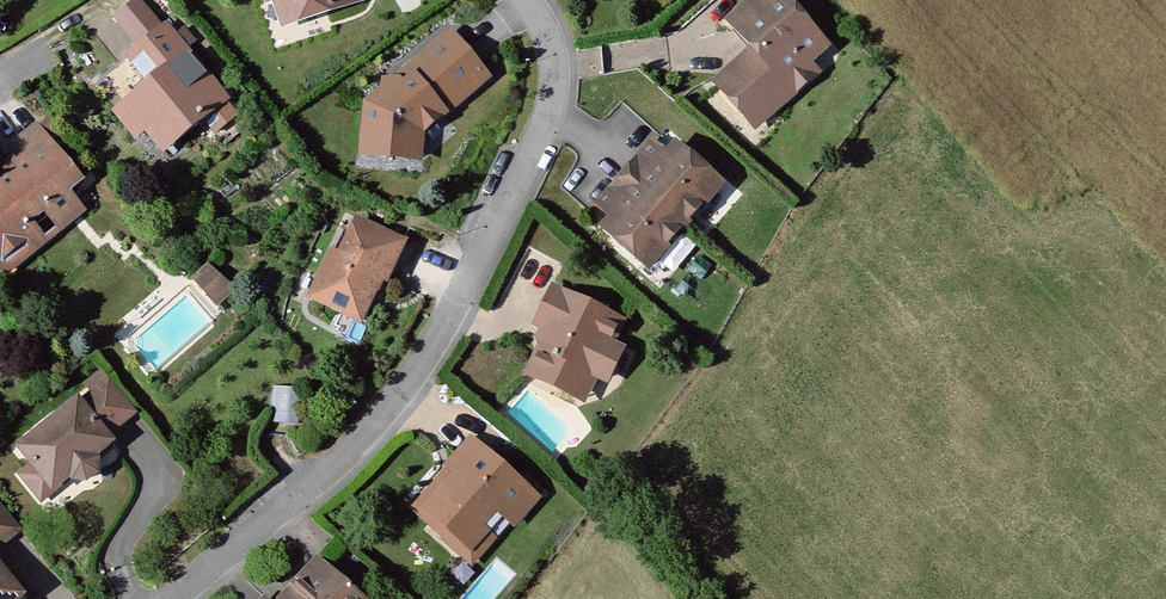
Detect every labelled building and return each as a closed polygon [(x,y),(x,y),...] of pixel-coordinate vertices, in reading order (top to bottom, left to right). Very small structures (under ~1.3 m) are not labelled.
[(284,20),(326,6),(327,10),(356,0),(277,0),(284,20)] [(773,107),(815,70),(807,61),(825,44),(786,0),(756,0),(731,22),(753,46),(752,67),(740,66),(720,84),(747,114),(765,98),(773,107)] [(141,3),(117,23),(140,50),(164,30),(141,3)] [(145,77),(148,75),(155,83),(118,114),(136,135),(145,128),(159,145),(175,132),(179,137),(224,100),(165,29),(164,30),(140,50),(133,56),(135,58),(132,61),(145,77)] [(386,82),(384,90),(368,104),(363,153),(389,155),(391,139),(419,141),(420,130),(485,76),(450,34),(406,71),(413,78),(403,87),(397,82),(386,82)] [(413,78),(406,71),(397,82),(403,87),(413,78)] [(755,122),(773,107),(765,98),(747,114),(755,122)] [(50,122),(38,131),(56,152),(67,143),(50,122)] [(35,234),(31,230),(51,215),(54,218),(74,204),(66,194),(80,182),(66,164),(56,152),(38,131),(37,129),(12,148),(25,165),(0,185),(0,263),(35,234)] [(391,139),(389,155),(417,157),(419,141),(391,139)] [(650,265),(709,197),(721,184),(677,146),(670,154),(670,155),(654,141),(599,205),(615,218),(607,227),(650,265)] [(77,155),(66,164),(80,182),(92,173),(77,155)] [(81,211),(74,204),(54,218),(61,227),(81,211)] [(339,258),(332,255),(311,298),(359,321),(379,280),(384,282),(403,245),(357,222),(339,258)] [(35,234),(0,263),(0,267),(5,274),(42,243),(35,234)] [(194,277),(209,295),(227,281),(209,265),(194,277)] [(227,281),(209,295),(216,305),(236,290),(227,281)] [(553,289),(537,322),(552,329),(531,374),(565,391),(592,380),(596,373),(608,379),(621,351),(609,345),(621,322),(553,289)] [(592,380),(565,391),(583,400),(592,380)] [(80,407),(77,404),(20,450),(35,469),(52,490),(70,476),(74,481),(85,481),(94,474),(96,463),(92,458),(110,444),(104,437),(134,412),(110,382),(80,407)] [(282,384),(281,419),(308,420),(310,385),(282,384)] [(520,485),(472,442),(450,466),(459,474),(452,482),(448,478),(423,506),(452,532),(445,539),(465,557),(487,532),(495,538),(499,542),(536,499),(534,498),(541,490),(526,477),(520,485)] [(35,469),(24,477),(41,499),(52,490),(35,469)] [(0,505),(0,543),(19,528),(0,505)] [(423,506),(416,513),(445,539),(452,532),(423,506)] [(487,532),(465,557),(473,564),(495,538),(487,532)] [(319,563),(286,598),(360,598),(319,563)] [(18,596),(1,575),(0,573),(0,598),(14,598),(18,596)]
